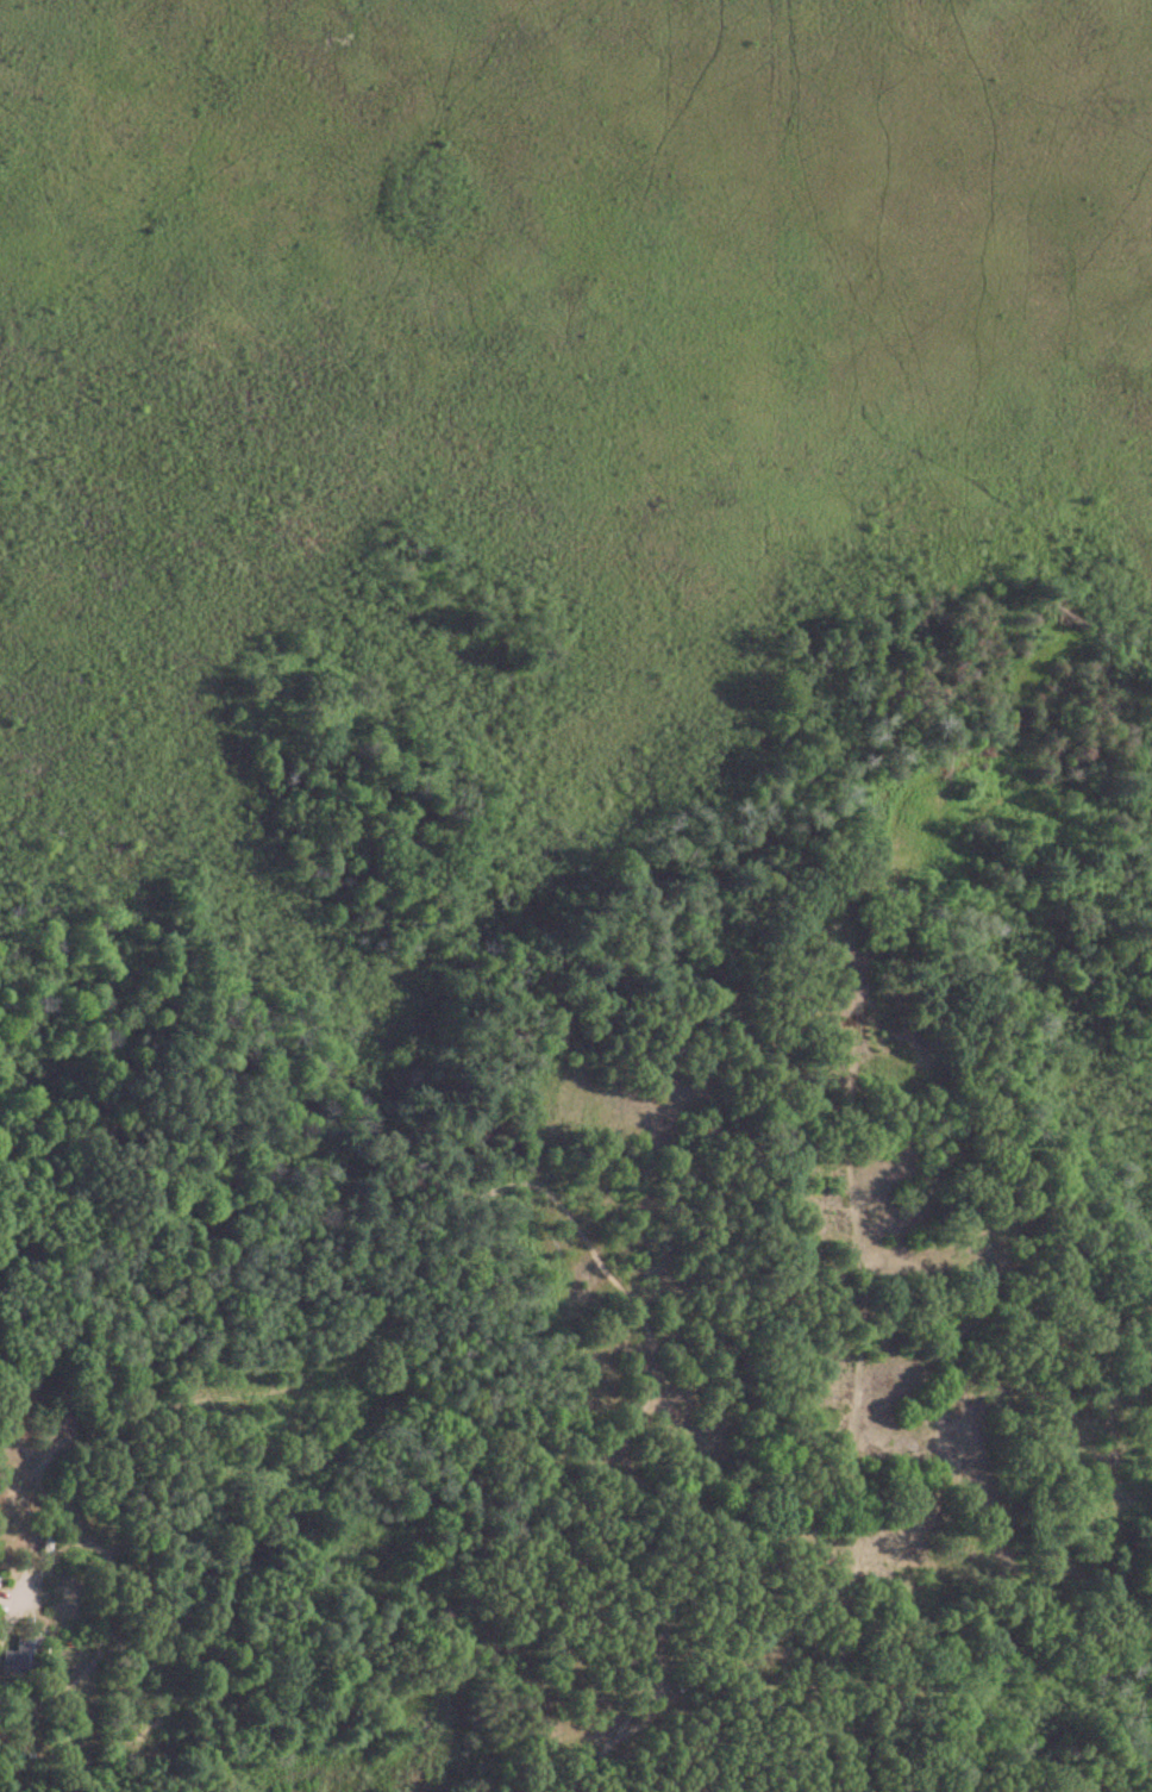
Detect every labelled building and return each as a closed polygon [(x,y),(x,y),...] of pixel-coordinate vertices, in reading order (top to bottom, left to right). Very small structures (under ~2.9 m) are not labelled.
[(2,1654),(2,1670),(36,1670),(36,1638),(11,1638),(11,1654),(2,1654)]
